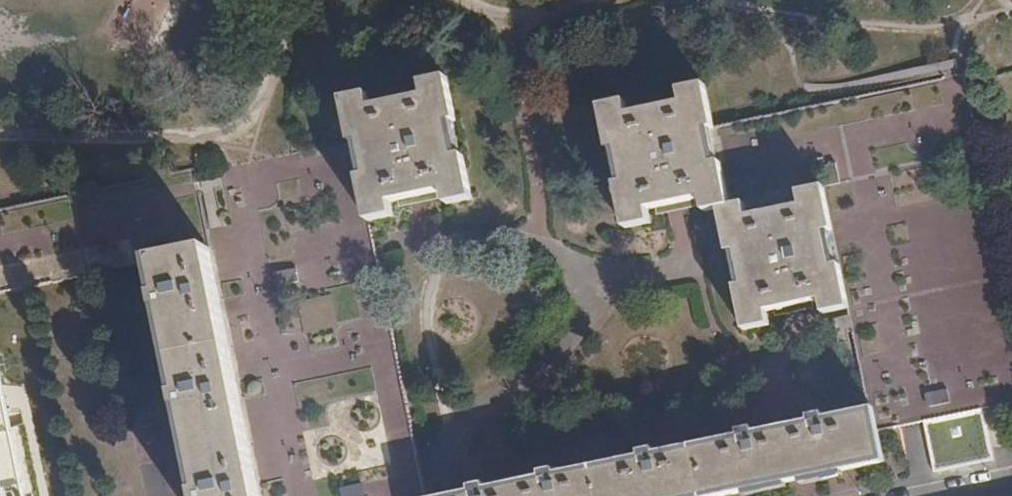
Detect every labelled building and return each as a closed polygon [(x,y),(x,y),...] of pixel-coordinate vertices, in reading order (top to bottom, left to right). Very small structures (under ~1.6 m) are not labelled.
[(850,308),(871,408),(879,429),(1011,401),(1011,302),(991,204),(989,192),(988,188),(981,155),(980,149),(977,136),(975,129),(972,115),(964,76),(952,78),(940,81),(763,117),(716,126),(716,129),(723,163),(726,176),(732,207),(747,204),(800,192),(825,187),(830,212),(834,230),(837,246),(840,258),(841,266),(845,286),(850,308)] [(360,178),(370,224),(394,218),(392,208),(446,198),(448,208),(474,203),(466,159),(458,160),(450,125),(458,123),(450,79),(423,85),(426,96),(371,107),(370,96),(344,101),(353,143),(354,145),(362,143),(369,177),(360,178)] [(726,176),(723,163),(713,165),(707,131),(716,129),(716,126),(708,84),(681,89),(683,101),(631,111),(629,100),(604,105),(613,150),(621,149),(627,182),(620,184),(628,226),(653,221),(650,209),(704,199),(707,212),(723,209),(732,207),(726,176)] [(370,224),(360,178),(354,145),(353,143),(196,175),(196,171),(0,211),(0,293),(25,288),(139,265),(159,261),(212,249),(263,495),(425,495),(370,224)] [(826,313),(850,308),(845,286),(841,266),(833,267),(826,232),(829,231),(834,230),(830,212),(825,187),(800,192),(800,197),(802,204),(749,215),(747,204),(732,207),(723,209),(726,222),(732,252),(739,250),(745,278),(746,285),(738,286),(740,294),(747,329),(770,324),(768,312),(823,301),(826,313)] [(159,261),(166,297),(161,298),(164,313),(170,313),(186,395),(181,396),(185,413),(189,411),(207,494),(201,495),(263,495),(212,249),(159,261)] [(0,374),(0,495),(25,495),(0,374)] [(871,408),(854,412),(826,418),(824,413),(809,416),(810,422),(755,433),(754,428),(738,430),(740,436),(656,454),(654,448),(640,451),(641,457),(557,475),(555,469),(541,472),(542,477),(487,490),(485,484),(472,487),(473,492),(465,494),(458,495),(722,495),(748,490),(867,466),(885,462),(879,429),(871,408)]
